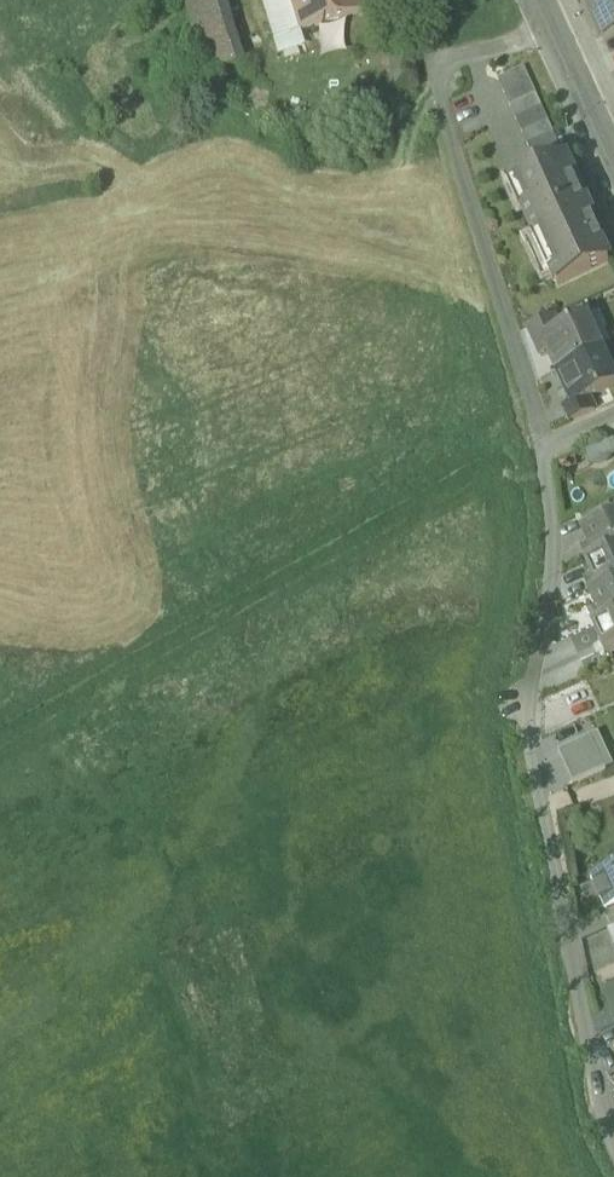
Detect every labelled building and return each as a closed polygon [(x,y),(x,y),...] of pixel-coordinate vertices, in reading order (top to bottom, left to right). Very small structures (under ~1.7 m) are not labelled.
[(201,74),(234,64),(215,0),(178,0),(201,74)] [(289,0),(258,0),(277,60),(305,52),(300,35),(289,0)] [(345,19),(339,0),(289,0),(300,35),(345,19)] [(345,19),(363,13),(359,0),(339,0),(345,19)] [(591,16),(613,6),(613,0),(583,0),(591,16)] [(591,16),(603,42),(613,37),(613,6),(591,16)] [(498,84),(504,96),(531,84),(525,72),(498,84)] [(504,96),(510,109),(537,97),(531,84),(504,96)] [(510,109),(516,122),(543,110),(537,97),(510,109)] [(516,122),(522,135),(549,123),(543,110),(516,122)] [(522,135),(528,149),(555,137),(549,123),(522,135)] [(561,151),(555,137),(528,149),(534,163),(561,151)] [(524,214),(558,290),(610,266),(590,223),(594,221),(567,162),(512,187),(513,189),(521,185),(533,210),(524,214)] [(513,189),(524,214),(533,210),(521,185),(513,189)] [(528,330),(535,345),(543,341),(542,340),(560,332),(554,318),(528,330)] [(550,356),(558,374),(602,354),(586,319),(560,332),(542,340),(543,341),(550,356)] [(542,361),(550,356),(543,341),(535,345),(542,361)] [(602,354),(558,374),(573,406),(574,408),(590,401),(613,390),(613,380),(602,354)] [(564,410),(570,424),(596,414),(590,401),(574,408),(573,406),(564,410)] [(577,522),(583,535),(611,522),(604,509),(577,522)] [(596,562),(613,554),(613,521),(611,522),(583,535),(596,562)] [(596,562),(587,566),(600,593),(600,594),(613,587),(613,554),(596,562)] [(600,594),(600,593),(591,597),(603,625),(604,625),(613,621),(613,587),(600,594)] [(604,625),(603,625),(594,629),(607,657),(613,654),(613,621),(604,625)] [(607,773),(613,769),(613,768),(599,736),(591,740),(607,773)] [(591,740),(558,755),(574,788),(607,773),(591,740)] [(595,890),(597,889),(609,911),(613,908),(613,873),(591,883),(595,890)] [(613,912),(613,908),(609,911),(597,889),(595,890),(606,915),(613,912)]
